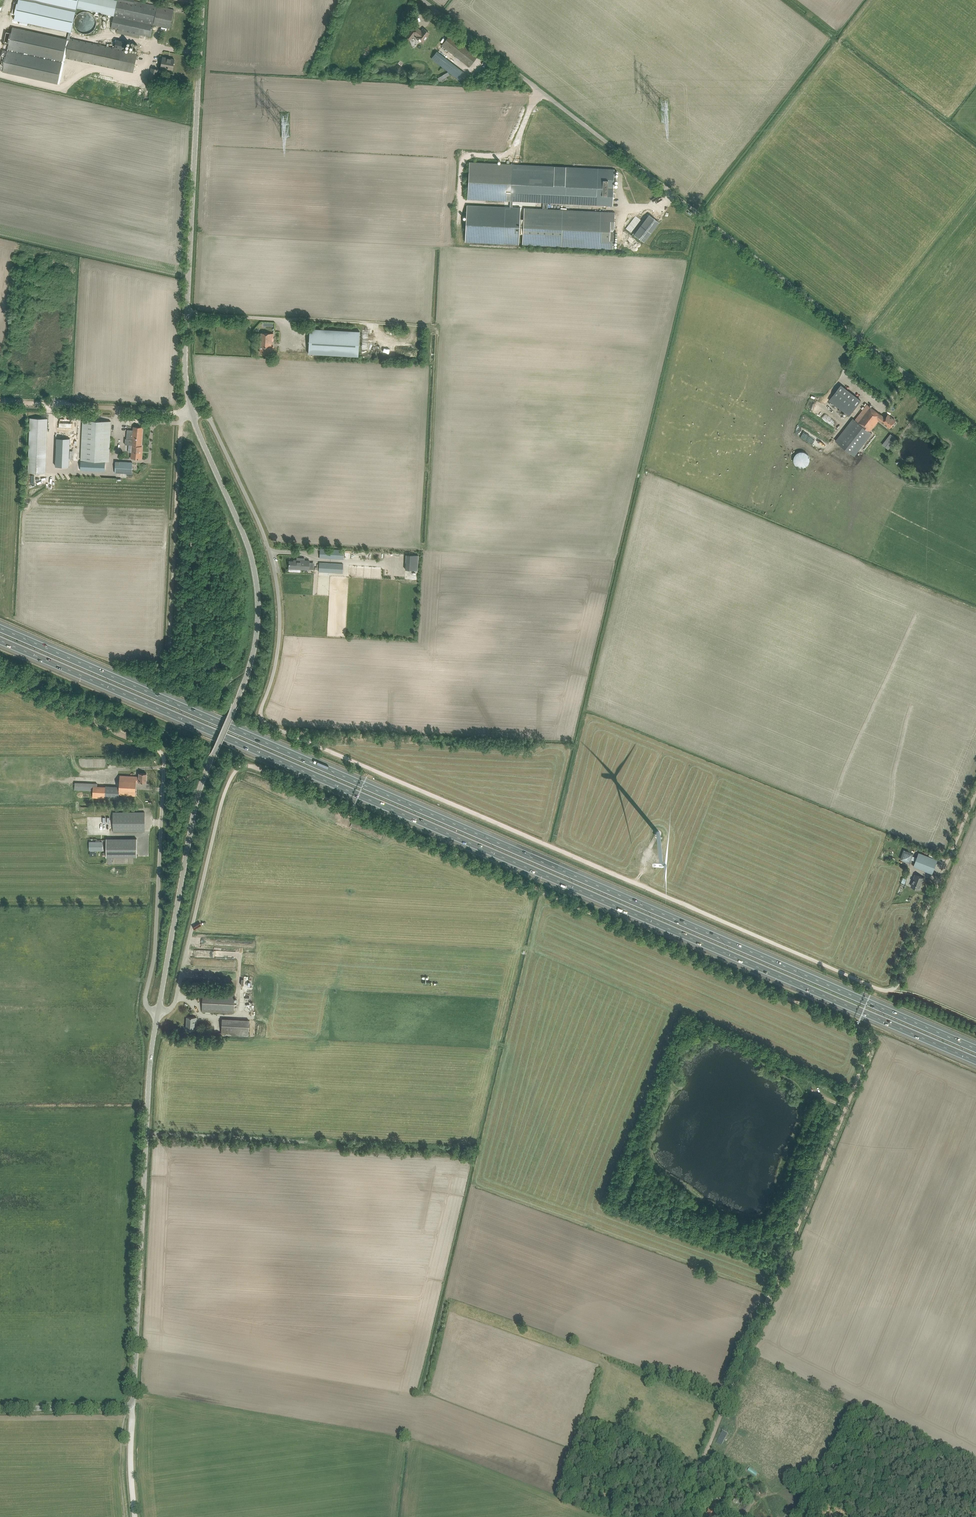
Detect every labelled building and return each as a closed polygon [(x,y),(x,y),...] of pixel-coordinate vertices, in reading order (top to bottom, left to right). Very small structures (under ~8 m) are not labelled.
[(134,4),(134,0),(78,0),(76,8),(114,16),(111,27),(117,29),(116,33),(139,38),(140,34),(151,36),(153,25),(170,28),(171,24),(172,24),(172,23),(171,23),(173,12),(157,8),(157,9),(134,4)] [(74,22),(74,24),(74,27),(76,29),(77,31),(80,33),(82,34),(85,34),(88,34),(90,33),(92,32),(94,30),(95,28),(96,25),(97,22),(96,19),(95,17),(94,16),(92,13),(90,12),(88,11),(85,11),(83,11),(80,12),(79,13),(76,15),(75,16),(75,18),(74,20),(74,22)] [(122,49),(124,41),(116,39),(115,47),(69,38),(69,40),(13,27),(11,33),(6,32),(4,42),(9,43),(7,51),(3,50),(0,61),(0,65),(0,69),(3,70),(3,72),(60,84),(65,58),(133,73),(137,52),(122,49)] [(422,32),(418,28),(414,33),(418,36),(417,38),(422,42),(429,33),(424,29),(422,32)] [(442,45),(469,67),(478,56),(451,34),(442,45)] [(431,58),(459,80),(465,73),(452,62),(449,60),(437,51),(431,58)] [(163,57),(161,67),(173,69),(174,59),(163,57)] [(149,79),(151,79),(156,80),(158,69),(151,68),(149,79)] [(471,162),(469,199),(612,206),(614,169),(471,162)] [(519,234),(520,217),(521,207),(512,207),(467,205),(465,242),(519,244),(519,234)] [(613,249),(615,212),(524,208),(524,218),(520,217),(519,234),(523,234),(522,244),(613,249)] [(649,215),(634,235),(644,242),(659,222),(649,215)] [(308,353),(359,356),(360,331),(310,328),(308,353)] [(261,352),(266,353),(272,353),(272,339),(273,339),(273,334),(261,333),(260,349),(261,349),(261,352)] [(841,385),(838,389),(829,400),(849,416),(861,400),(841,385)] [(885,418),(867,404),(855,420),(861,424),(860,425),(848,440),(858,447),(879,420),(882,422),(883,422),(890,427),(895,420),(888,415),(885,418)] [(30,417),(28,472),(46,473),(48,418),(30,417)] [(58,422),(57,426),(70,427),(71,422),(70,422),(70,418),(58,418),(58,422)] [(109,461),(110,447),(111,421),(82,419),(81,460),(109,461)] [(819,425),(816,430),(829,438),(833,433),(819,425)] [(131,452),(131,453),(131,458),(141,459),(142,453),(140,453),(141,446),(143,427),(133,426),(133,430),(127,429),(127,439),(125,439),(125,444),(129,445),(129,452),(131,452)] [(891,434),(883,444),(889,449),(897,439),(891,434)] [(70,437),(57,436),(56,464),(69,465),(70,437)] [(794,456),(794,458),(794,460),(794,462),(796,465),(798,466),(801,467),(804,467),(806,466),(808,464),(810,461),(810,458),(809,456),(808,454),(806,452),(804,451),(802,451),(801,451),(799,452),(798,452),(795,454),(794,456)] [(81,460),(80,470),(105,471),(105,462),(81,460)] [(76,486),(111,488),(116,488),(116,480),(119,481),(119,473),(132,474),(133,462),(115,461),(115,480),(77,478),(76,486)] [(320,549),(320,558),(344,559),(344,550),(320,549)] [(406,554),(405,569),(418,570),(418,555),(406,554)] [(310,561),(296,560),(296,561),(289,561),(289,568),(289,570),(290,571),(294,571),(294,568),(309,569),(314,569),(314,566),(309,565),(310,561)] [(319,562),(319,564),(317,564),(317,567),(315,567),(315,569),(319,569),(319,571),(343,573),(343,564),(319,562)] [(106,754),(85,755),(86,767),(106,767),(106,754)] [(97,786),(93,785),(93,792),(93,797),(118,799),(119,794),(130,795),(135,795),(136,782),(146,782),(147,773),(139,773),(139,776),(120,775),(120,780),(119,786),(105,785),(105,786),(97,786)] [(93,785),(97,786),(97,784),(75,783),(75,790),(82,790),(82,792),(93,792),(93,785)] [(113,831),(140,831),(145,831),(145,812),(113,812),(113,831)] [(137,838),(107,838),(107,856),(137,856),(137,838)] [(89,850),(103,850),(103,841),(89,841),(89,850)] [(921,869),(932,873),(938,860),(919,853),(917,857),(913,855),(914,853),(904,849),(901,859),(910,862),(912,859),(916,860),(914,866),(920,869),(921,869)] [(923,882),(924,878),(916,875),(911,886),(919,889),(922,882),(923,882)] [(897,894),(902,895),(906,884),(901,883),(897,894)] [(248,986),(248,977),(240,977),(240,985),(248,986)] [(202,1011),(207,1011),(234,1013),(235,992),(208,991),(203,991),(202,1011)] [(186,1029),(191,1029),(194,1030),(194,1022),(196,1022),(196,1017),(187,1017),(186,1029)] [(248,1019),(222,1019),(221,1034),(248,1035),(248,1019)] [(746,1481),(739,1491),(749,1497),(756,1487),(746,1481)] [(712,1484),(703,1494),(708,1498),(716,1488),(712,1484)] [(718,1498),(722,1501),(723,1503),(732,1493),(733,1495),(737,1490),(735,1487),(731,1484),(718,1498)] [(738,1492),(732,1501),(739,1505),(745,1497),(738,1492)] [(710,1516),(715,1516),(722,1507),(715,1502),(710,1508),(710,1509),(707,1514),(710,1516)]
